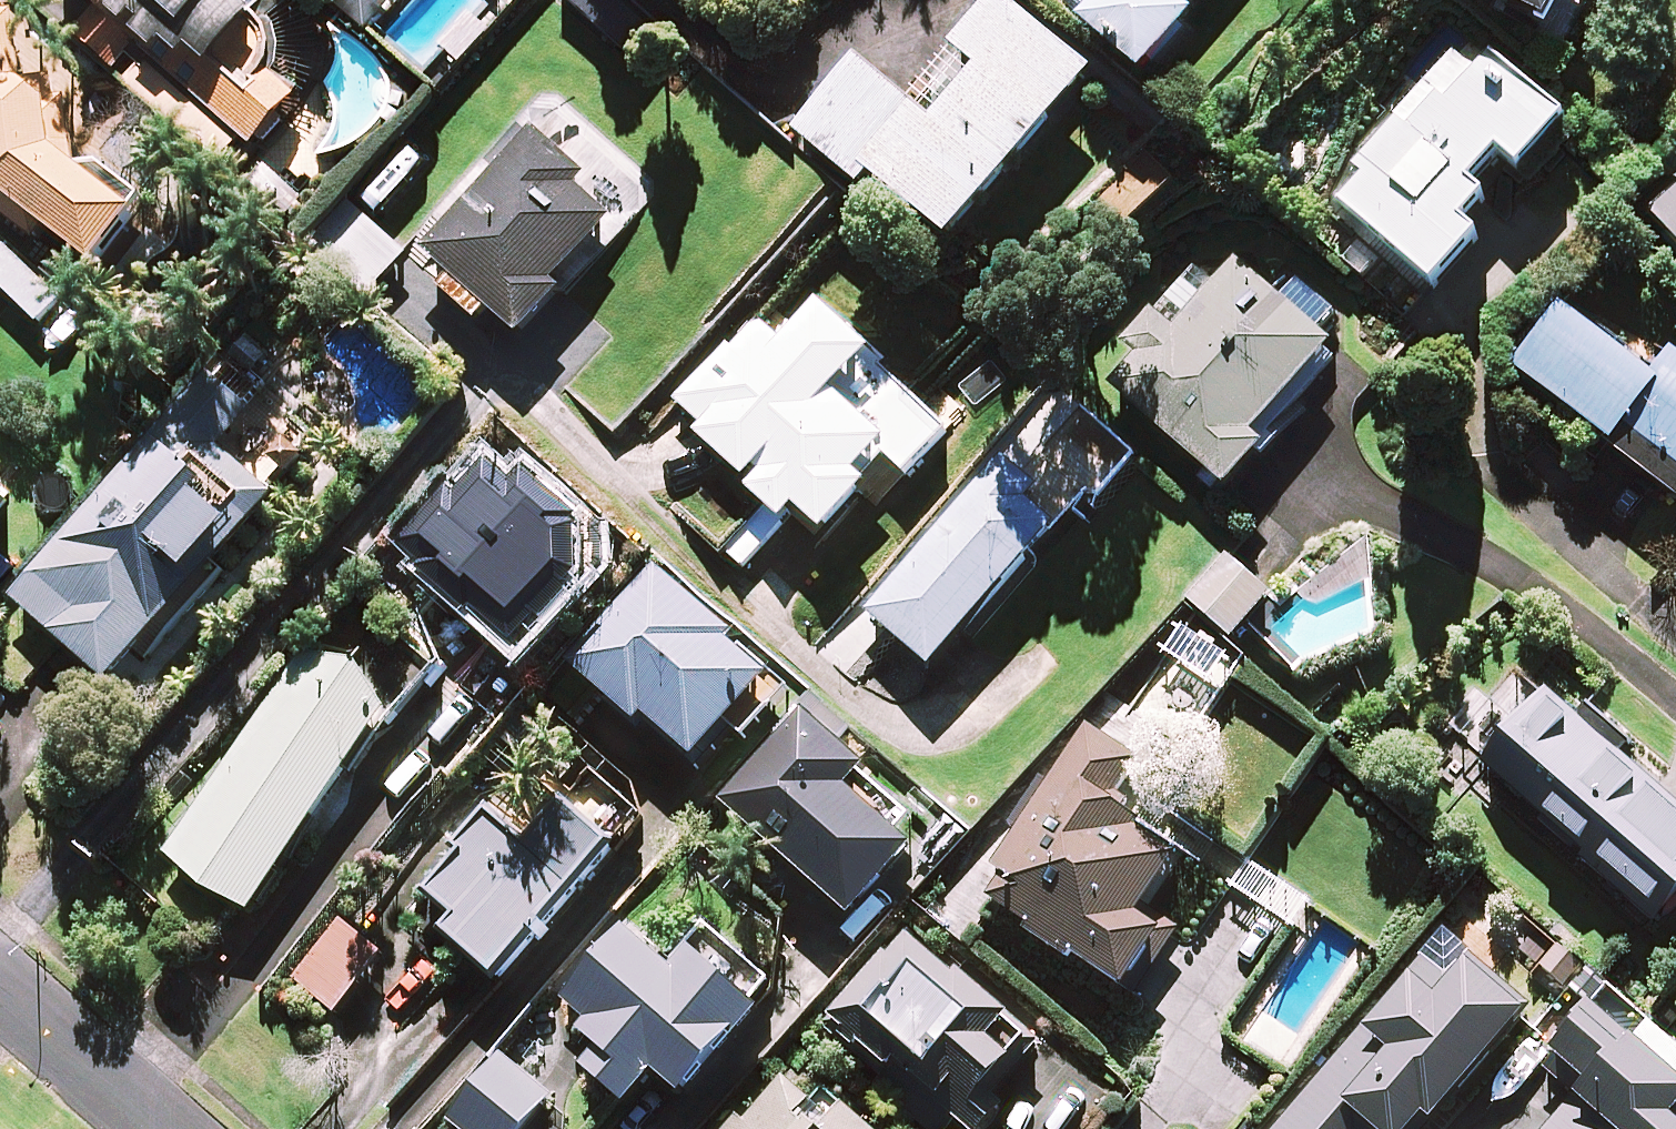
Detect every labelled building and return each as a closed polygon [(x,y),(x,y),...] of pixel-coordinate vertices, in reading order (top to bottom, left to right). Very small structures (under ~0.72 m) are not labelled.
[(97,11),(71,40),(115,81),(142,51),(259,157),(306,105),(279,80),(257,105),(222,73),(285,3),(282,0),(85,0),(97,11)] [(371,34),(401,0),(332,0),(371,34)] [(1005,0),(998,0),(956,49),(981,70),(934,126),(859,63),(798,134),(863,189),(874,176),(956,245),(1097,78),(1005,0)] [(1085,22),(1150,78),(1203,17),(1194,9),(1202,0),(1104,0),(1085,22)] [(1557,32),(1574,0),(1496,0),(1557,32)] [(0,18),(0,192),(105,272),(151,212),(75,154),(94,128),(26,78),(17,15),(0,18)] [(607,17),(587,39),(667,110),(687,88),(607,17)] [(1572,125),(1470,38),(1333,197),(1443,291),(1485,242),(1469,229),(1493,202),(1478,189),(1505,157),(1528,176),(1572,125)] [(586,179),(537,134),(429,254),(527,342),(569,296),(559,288),(618,223),(578,187),(586,179)] [(435,175),(421,162),(376,209),(390,222),(435,175)] [(1653,213),(1675,240),(1675,193),(1653,213)] [(408,259),(371,225),(341,257),(378,291),(408,259)] [(9,251),(0,260),(0,287),(43,329),(65,306),(9,251)] [(1286,300),(1243,260),(1122,392),(1232,494),(1272,451),(1258,439),(1338,353),(1322,338),(1339,321),(1299,285),(1286,300)] [(1570,314),(1521,373),(1675,501),(1675,368),(1660,388),(1570,314)] [(855,372),(804,325),(758,374),(728,346),(680,399),(832,539),(875,493),(864,482),(893,449),(834,395),(855,372)] [(255,414),(212,377),(17,603),(114,686),(276,498),(223,452),(255,414)] [(1130,451),(1081,409),(1025,473),(1009,458),(871,615),(936,673),(1130,451)] [(582,521),(494,453),(411,560),(531,654),(607,556),(574,530),(582,521)] [(21,506),(0,487),(0,530),(21,506)] [(1345,559),(1270,600),(1227,560),(1191,599),(1234,639),(1248,624),(1298,670),(1388,621),(1345,559)] [(793,688),(656,568),(572,665),(644,728),(651,720),(702,765),(733,730),(747,741),(793,688)] [(436,667),(374,624),(361,642),(308,659),(169,860),(254,919),(388,726),(393,729),(436,667)] [(1240,670),(1213,651),(1172,709),(1200,728),(1240,670)] [(1549,694),(1487,767),(1671,921),(1675,915),(1675,809),(1606,751),(1611,745),(1549,694)] [(870,774),(808,719),(730,808),(860,922),(920,854),(851,794),(870,774)] [(1144,764),(1090,729),(995,873),(1010,883),(995,906),(1132,996),(1170,938),(1145,922),(1187,858),(1114,810),(1144,764)] [(645,824),(596,781),(536,850),(499,817),(428,898),(455,922),(446,932),(504,984),(645,824)] [(1308,903),(1265,877),(1250,901),(1292,928),(1308,903)] [(385,957),(340,920),(291,979),(337,1016),(385,957)] [(680,978),(632,933),(567,1003),(612,1046),(589,1071),(629,1109),(661,1075),(689,1101),(767,1018),(755,1007),(769,991),(715,941),(680,978)] [(913,938),(837,1022),(894,1075),(902,1066),(970,1128),(998,1128),(1008,1117),(994,1104),(1045,1049),(960,971),(955,977),(913,938)] [(1425,962),(1280,1128),(1426,1128),(1433,1122),(1439,1127),(1535,1016),(1475,964),(1455,987),(1425,962)] [(1601,1012),(1559,1060),(1590,1088),(1554,1128),(1675,1128),(1675,1079),(1601,1012)] [(502,1057),(449,1122),(458,1128),(532,1128),(556,1100),(502,1057)] [(792,1077),(747,1128),(864,1128),(856,1122),(851,1128),(792,1077)]
